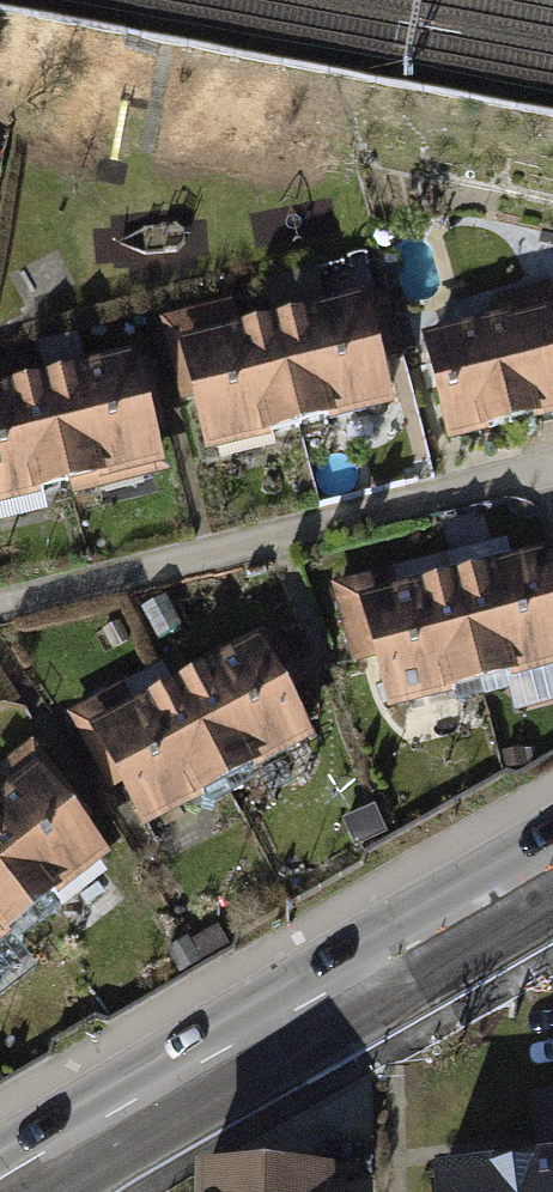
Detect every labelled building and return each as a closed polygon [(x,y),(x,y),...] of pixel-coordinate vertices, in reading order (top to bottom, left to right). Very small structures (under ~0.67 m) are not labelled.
[(360,300),(188,340),(215,454),(387,414),(360,300)] [(421,343),(446,446),(552,420),(552,311),(421,343)] [(0,386),(0,511),(172,473),(146,354),(0,386)] [(343,612),(376,727),(552,676),(552,606),(538,555),(343,612)] [(261,646),(101,731),(157,835),(316,750),(261,646)] [(46,764),(0,801),(0,960),(124,862),(46,764)] [(421,1173),(424,1191),(552,1191),(552,1155),(421,1173)]
